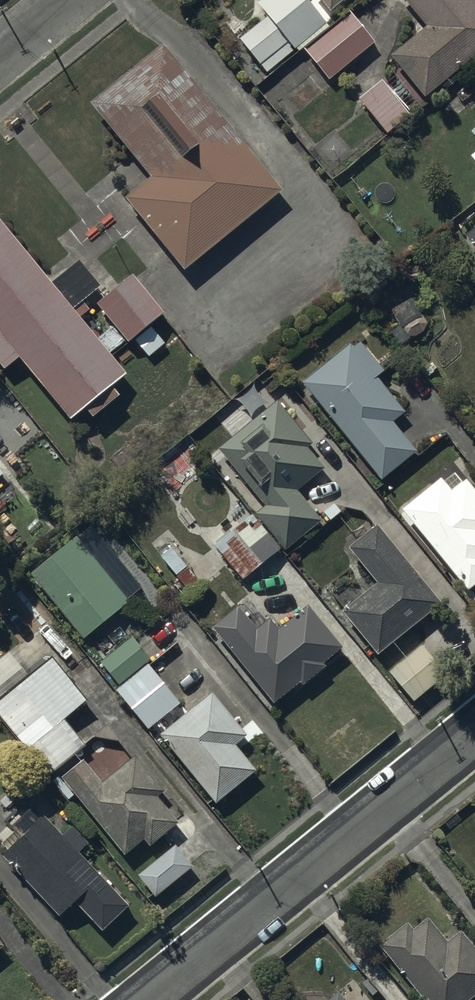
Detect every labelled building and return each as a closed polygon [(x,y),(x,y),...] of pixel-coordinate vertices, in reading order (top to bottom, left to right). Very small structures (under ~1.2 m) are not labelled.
[(239,39),(267,73),(297,49),(299,52),(329,29),(306,0),(259,0),(256,2),(267,17),(239,39)] [(331,13),(347,0),(320,0),(331,13)] [(426,27),(391,56),(426,98),(474,57),(474,2),(473,0),(404,0),(426,27)] [(350,12),(304,50),(329,80),(375,42),(350,12)] [(164,45),(90,104),(151,178),(125,199),(185,272),(282,192),(164,45)] [(382,81),(359,100),(387,135),(411,115),(382,81)] [(97,304),(114,326),(96,340),(80,320),(90,311),(82,301),(100,286),(80,261),(52,284),(1,221),(0,222),(0,364),(5,370),(20,358),(70,422),(87,409),(94,417),(120,397),(112,387),(127,375),(111,355),(127,342),(129,344),(135,339),(149,357),(164,345),(150,327),(165,314),(134,275),(97,304)] [(465,237),(474,250),(474,229),(465,237)] [(304,394),(314,407),(318,404),(382,482),(418,452),(394,422),(406,413),(377,378),(385,372),(361,343),(353,349),(349,345),(303,383),(309,391),(304,394)] [(313,444),(277,401),(217,450),(235,472),(243,466),(262,489),(255,494),(265,507),(255,515),(285,551),(321,521),(298,492),(326,469),(309,448),(313,444)] [(402,511),(468,593),(474,587),(474,489),(467,479),(451,491),(441,479),(402,511)] [(243,581),(281,550),(252,514),(214,546),(243,581)] [(377,584),(342,612),(378,656),(443,605),(377,526),(348,549),(377,584)] [(77,537),(30,575),(83,640),(130,603),(77,537)] [(300,684),(303,686),(327,667),(324,664),(343,648),(309,606),(279,631),(269,618),(257,628),(239,607),(212,628),(274,705),(300,684)] [(120,687),(116,691),(148,731),(181,704),(148,665),(152,662),(131,638),(101,664),(120,687)] [(0,661),(0,717),(48,776),(85,746),(65,721),(89,701),(53,656),(28,676),(9,653),(0,661)] [(213,693),(160,736),(193,778),(188,782),(197,792),(202,788),(216,806),(257,771),(236,746),(248,736),(213,693)] [(84,760),(62,779),(60,776),(53,781),(68,801),(75,795),(112,841),(104,848),(117,863),(144,841),(150,848),(179,824),(158,798),(164,793),(136,756),(103,781),(84,760)] [(59,917),(75,903),(102,932),(130,907),(80,852),(89,843),(73,826),(62,836),(44,817),(42,818),(27,802),(17,811),(13,806),(1,817),(6,822),(4,823),(7,827),(0,833),(0,843),(8,851),(1,857),(59,917)] [(175,845),(138,876),(156,899),(194,868),(175,845)] [(378,946),(421,999),(468,999),(474,994),(474,951),(460,931),(446,942),(426,917),(410,929),(406,923),(378,946)]
